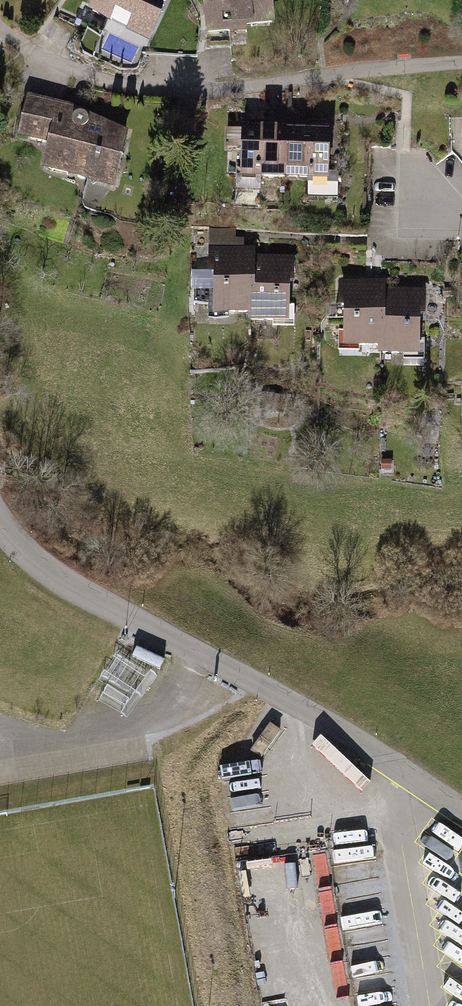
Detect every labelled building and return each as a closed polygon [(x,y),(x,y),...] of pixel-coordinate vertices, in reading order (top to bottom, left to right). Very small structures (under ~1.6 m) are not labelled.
[(90,17),(151,47),(162,23),(164,0),(98,0),(90,17)] [(208,42),(249,38),(248,31),(277,29),(275,0),(204,0),(208,42)] [(45,177),(117,194),(130,139),(86,112),(30,100),(19,144),(51,152),(45,177)] [(290,135),(228,133),(228,154),(244,155),(243,181),(238,180),(237,196),(264,197),(264,186),(288,187),(290,135)] [(335,136),(290,135),(288,187),(310,188),(309,205),(341,206),(341,188),(333,188),(335,136)] [(232,321),(254,321),(254,262),(254,253),(245,253),(245,245),(235,245),(235,234),(211,234),(210,275),(193,275),(193,295),(215,295),(215,306),(210,306),(210,325),(232,326),(232,321)] [(274,335),(298,335),(298,312),(293,312),(293,294),(298,294),(298,262),(254,262),(254,321),(254,330),(274,330),(274,335)] [(360,355),(384,355),(385,296),(385,287),(341,287),(341,318),(346,318),(346,336),(341,336),(341,359),(360,359),(360,355)] [(406,368),(427,368),(428,350),(423,350),(424,328),(428,328),(428,296),(385,296),(384,355),(384,364),(406,364),(406,368)]
